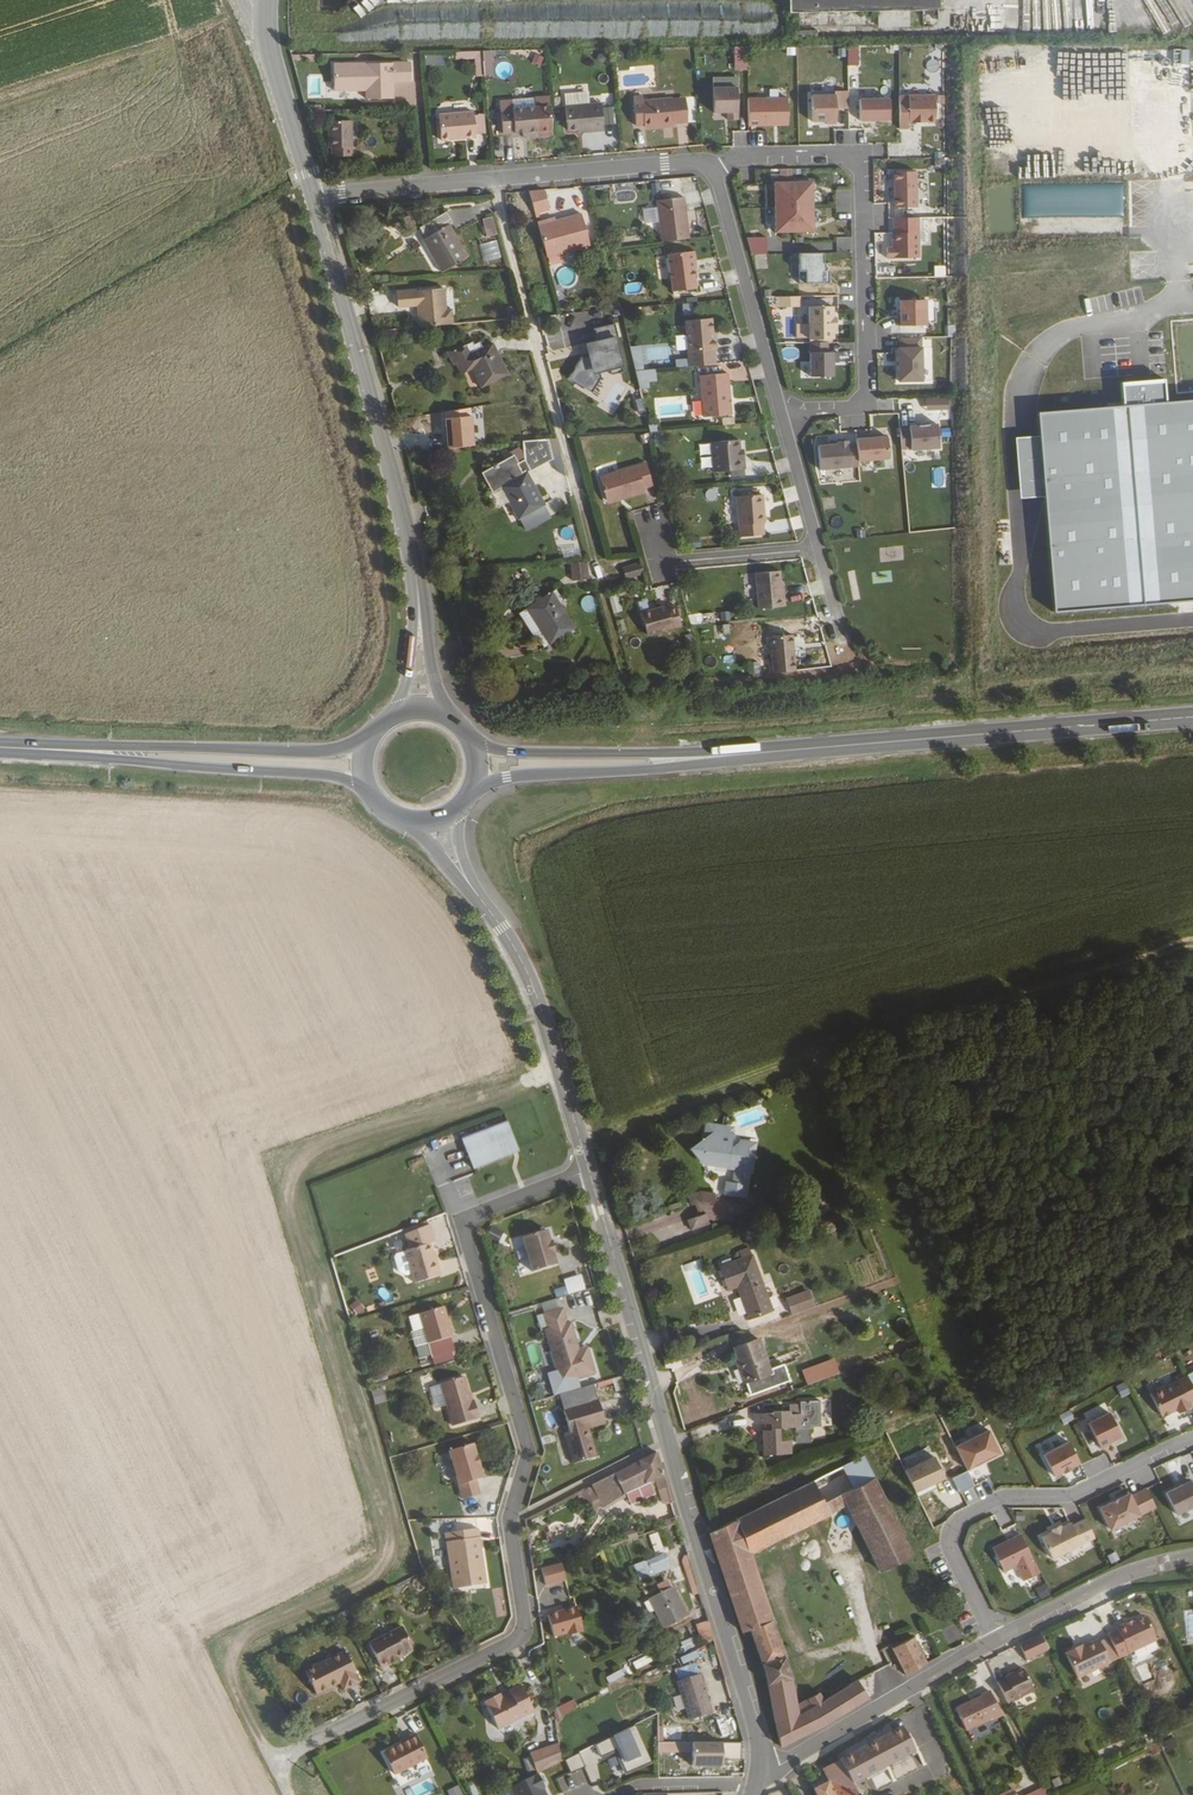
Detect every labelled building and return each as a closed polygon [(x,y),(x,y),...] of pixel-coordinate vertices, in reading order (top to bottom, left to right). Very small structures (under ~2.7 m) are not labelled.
[(786,29),(931,28),(932,10),(930,10),(930,0),(786,0),(786,29)] [(368,43),(762,39),(762,1),(399,5),(400,28),(339,28),(339,43),(352,43),(352,44),(368,43)] [(982,1),(981,18),(1000,18),(1000,1),(982,1)] [(748,69),(748,45),(735,45),(734,69),(748,69)] [(859,64),(859,45),(848,45),(848,64),(859,64)] [(484,64),(482,49),(475,49),(476,56),(478,73),(485,73),(484,64)] [(489,49),(482,49),(484,64),(490,63),(489,49)] [(532,62),(541,64),(544,55),(534,53),(532,62)] [(426,55),(426,64),(437,63),(437,55),(426,55)] [(413,81),(413,60),(337,61),(336,89),(369,89),(369,98),(396,98),(396,81),(413,81)] [(736,86),(712,87),(713,111),(727,111),(727,119),(737,119),(736,86)] [(835,123),(834,91),(810,91),(811,120),(825,120),(825,123),(835,123)] [(585,95),(583,92),(569,93),(566,95),(566,104),(585,102),(585,95)] [(934,121),(934,94),(898,94),(899,127),(908,127),(908,121),(934,121)] [(534,106),(512,107),(511,106),(500,107),(500,110),(495,111),(496,121),(498,121),(502,121),(502,132),(523,130),(529,130),(529,135),(555,132),(552,105),(551,95),(534,97),(534,106)] [(675,121),(673,96),(644,98),(643,96),(634,97),(636,123),(644,123),(675,122),(675,121)] [(688,120),(686,96),(673,96),(675,121),(688,120)] [(787,97),(747,98),(747,124),(787,124),(787,97)] [(888,98),(859,99),(859,119),(888,119),(888,98)] [(603,128),(601,101),(585,102),(566,104),(567,127),(579,126),(594,125),(594,129),(603,128)] [(476,136),(475,111),(440,114),(442,139),(476,136)] [(354,150),(354,122),(333,122),(333,149),(336,149),(335,158),(354,159),(354,150)] [(916,206),(915,170),(893,171),(894,206),(916,206)] [(774,231),(812,230),(811,180),(773,181),(774,231)] [(547,216),(540,195),(525,196),(532,220),(547,216)] [(692,243),(687,205),(660,207),(663,247),(692,243)] [(643,208),(645,222),(659,221),(657,207),(643,208)] [(493,215),(482,218),(487,236),(498,233),(493,215)] [(460,228),(454,217),(431,231),(437,241),(430,246),(449,280),(476,264),(455,231),(460,228)] [(590,250),(579,220),(553,226),(552,223),(534,228),(546,264),(590,250)] [(918,256),(918,231),(891,231),(892,246),(886,246),(886,257),(918,256)] [(765,236),(746,236),(750,253),(766,253),(765,236)] [(480,244),(484,261),(502,257),(498,239),(480,244)] [(798,282),(828,282),(827,269),(824,269),(824,262),(822,262),(822,252),(798,252),(798,282)] [(697,259),(694,257),(669,260),(674,297),(698,294),(695,274),(694,266),(698,266),(697,259)] [(626,293),(641,292),(640,282),(625,283),(626,293)] [(425,329),(457,327),(456,312),(451,313),(450,291),(404,294),(405,309),(423,308),(425,329)] [(800,305),(799,295),(778,295),(779,306),(800,305)] [(897,324),(926,324),(926,299),(900,299),(900,315),(897,315),(897,324)] [(832,331),(831,305),(808,305),(809,332),(832,331)] [(715,338),(714,324),(688,325),(692,372),(719,370),(717,355),(720,352),(719,345),(716,343),(715,338)] [(898,380),(921,379),(920,336),(898,336),(899,347),(897,347),(898,380)] [(827,341),(809,341),(810,375),(833,375),(832,361),(838,361),(838,351),(827,351),(827,341)] [(634,369),(645,368),(643,345),(632,346),(634,369)] [(783,357),(798,357),(798,348),(783,347),(783,357)] [(481,353),(479,350),(473,353),(466,351),(452,357),(459,373),(463,371),(468,383),(480,377),(487,394),(514,382),(499,352),(488,356),(485,351),(481,353)] [(676,358),(676,366),(688,366),(688,358),(676,358)] [(638,385),(658,384),(657,368),(637,370),(638,385)] [(734,420),(731,378),(703,381),(706,422),(734,420)] [(1021,498),(1047,496),(1056,612),(1192,601),(1192,400),(1168,402),(1167,379),(1123,382),(1125,406),(1040,413),(1042,435),(1016,437),(1021,498)] [(900,451),(938,448),(937,422),(898,424),(900,451)] [(856,435),(857,443),(859,461),(889,458),(887,433),(856,435)] [(816,444),(829,443),(828,434),(815,436),(816,444)] [(818,446),(819,471),(858,468),(859,461),(857,443),(818,446)] [(552,457),(548,445),(522,447),(523,456),(485,477),(492,491),(500,486),(518,519),(543,505),(525,472),(552,457)] [(560,452),(558,445),(548,445),(552,457),(560,452)] [(742,455),(741,445),(713,447),(715,477),(746,475),(746,464),(742,464),(742,455)] [(655,491),(648,468),(602,482),(609,505),(626,501),(627,504),(648,498),(647,493),(655,491)] [(627,504),(626,501),(609,505),(610,509),(627,504)] [(766,529),(765,501),(739,501),(740,541),(764,541),(764,528),(766,529)] [(590,584),(589,565),(572,567),(573,585),(590,584)] [(646,579),(643,569),(626,574),(629,584),(646,579)] [(782,587),(781,577),(757,578),(759,614),(786,612),(785,594),(782,594),(782,587)] [(562,605),(554,593),(519,614),(540,650),(574,631),(559,606),(562,605)] [(594,608),(596,597),(584,596),(582,606),(594,608)] [(614,613),(622,611),(618,596),(610,598),(614,613)] [(720,611),(721,620),(732,619),(731,610),(720,611)] [(681,632),(676,612),(668,614),(668,612),(642,618),(647,640),(681,632)] [(799,677),(795,640),(773,642),(776,679),(799,677)] [(758,660),(747,662),(750,674),(760,672),(758,660)] [(516,1135),(510,1120),(466,1136),(477,1168),(517,1153),(511,1136),(516,1135)] [(711,1127),(693,1126),(693,1141),(686,1143),(686,1146),(678,1152),(678,1156),(688,1158),(687,1171),(722,1171),(722,1185),(713,1185),(712,1199),(735,1200),(736,1170),(745,1162),(745,1141),(720,1141),(720,1129),(711,1129),(711,1127)] [(703,1195),(684,1194),(674,1198),(677,1207),(680,1206),(685,1218),(672,1223),(677,1236),(696,1229),(688,1206),(688,1203),(702,1204),(703,1195)] [(507,1233),(497,1227),(491,1237),(501,1243),(507,1233)] [(554,1242),(551,1230),(527,1237),(536,1272),(561,1265),(558,1254),(559,1253),(556,1241),(554,1242)] [(437,1256),(434,1242),(409,1249),(418,1281),(444,1274),(439,1256),(437,1256)] [(406,1251),(398,1253),(402,1273),(410,1271),(406,1251)] [(758,1306),(740,1252),(710,1262),(717,1284),(725,1281),(736,1314),(758,1306)] [(564,1279),(568,1295),(586,1289),(582,1274),(564,1279)] [(805,1303),(799,1290),(776,1298),(781,1312),(805,1303)] [(455,1334),(447,1305),(423,1311),(426,1325),(431,1341),(455,1334)] [(569,1323),(565,1308),(543,1314),(563,1382),(597,1373),(590,1351),(582,1354),(581,1349),(573,1322),(569,1323)] [(426,1325),(423,1311),(412,1314),(416,1327),(426,1325)] [(761,1367),(749,1335),(726,1343),(732,1361),(729,1363),(734,1376),(761,1367)] [(1163,1418),(1192,1403),(1192,1387),(1187,1375),(1151,1393),(1163,1418)] [(473,1401),(466,1376),(441,1383),(453,1425),(476,1419),(476,1418),(479,1417),(474,1400),(473,1401)] [(371,1390),(374,1405),(388,1402),(385,1387),(371,1390)] [(606,1423),(600,1401),(565,1410),(571,1432),(566,1434),(573,1462),(596,1457),(589,1428),(606,1423)] [(782,1421),(798,1420),(797,1408),(786,1408),(785,1404),(765,1405),(765,1409),(751,1409),(751,1417),(765,1417),(765,1425),(758,1425),(758,1449),(785,1448),(785,1435),(783,1435),(782,1421)] [(1064,1424),(1074,1418),(1070,1410),(1059,1415),(1064,1424)] [(1088,1421),(1100,1446),(1122,1435),(1110,1410),(1088,1421)] [(811,1420),(798,1420),(798,1437),(812,1436),(811,1420)] [(992,1428),(957,1446),(969,1470),(1004,1453),(992,1428)] [(1040,1454),(1052,1479),(1080,1465),(1068,1440),(1040,1454)] [(477,1455),(473,1442),(449,1449),(462,1497),(479,1493),(475,1478),(482,1477),(479,1464),(476,1465),(474,1456),(477,1455)] [(1108,1453),(1099,1457),(1104,1468),(1113,1464),(1108,1453)] [(664,1490),(653,1454),(634,1464),(634,1466),(588,1489),(591,1495),(615,1483),(621,1498),(656,1482),(659,1492),(664,1490)] [(906,1470),(918,1494),(949,1479),(938,1455),(906,1470)] [(888,1517),(859,1463),(708,1534),(740,1633),(748,1630),(761,1667),(763,1666),(779,1748),(827,1725),(864,1703),(855,1685),(844,1690),(841,1683),(800,1706),(793,1679),(782,1659),(746,1556),(844,1509),(881,1578),(913,1564),(888,1517)] [(959,1492),(975,1486),(970,1471),(954,1477),(959,1492)] [(1192,1518),(1192,1480),(1164,1492),(1178,1525),(1192,1518)] [(1099,1507),(1111,1530),(1142,1515),(1141,1513),(1155,1506),(1146,1487),(1130,1494),(1129,1492),(1099,1507)] [(1041,1536),(1053,1560),(1082,1545),(1081,1544),(1095,1537),(1085,1518),(1073,1524),(1072,1521),(1041,1536)] [(485,1581),(477,1524),(445,1530),(453,1587),(485,1581)] [(658,1532),(649,1535),(655,1552),(664,1549),(658,1532)] [(992,1547),(1004,1572),(1032,1558),(1020,1533),(992,1547)] [(1117,1551),(1107,1555),(1110,1564),(1120,1560),(1117,1551)] [(633,1566),(640,1581),(672,1568),(666,1553),(633,1566)] [(545,1586),(567,1582),(563,1563),(542,1567),(545,1586)] [(658,1584),(660,1592),(672,1588),(669,1581),(658,1584)] [(1035,1588),(1042,1599),(1051,1593),(1044,1583),(1035,1588)] [(684,1617),(673,1589),(650,1597),(661,1626),(684,1617)] [(555,1639),(585,1632),(579,1606),(549,1614),(555,1639)] [(709,1621),(697,1624),(701,1642),(713,1640),(709,1621)] [(1157,1647),(1145,1622),(1133,1628),(1126,1632),(1125,1630),(1116,1634),(1117,1635),(1107,1640),(1119,1665),(1157,1647)] [(409,1646),(400,1625),(366,1641),(378,1666),(387,1662),(386,1660),(393,1656),(402,1652),(401,1649),(409,1646)] [(1028,1661),(1050,1651),(1042,1634),(1020,1644),(1028,1661)] [(911,1641),(909,1637),(888,1647),(903,1680),(925,1667),(911,1641)] [(693,1638),(680,1643),(684,1652),(696,1647),(693,1638)] [(1109,1668),(1098,1644),(1082,1652),(1077,1655),(1076,1653),(1065,1658),(1077,1683),(1109,1668)] [(357,1680),(342,1649),(302,1668),(313,1692),(336,1681),(340,1688),(357,1680)] [(682,1664),(700,1658),(698,1651),(680,1657),(682,1664)] [(633,1661),(636,1671),(653,1665),(650,1656),(633,1661)] [(606,1676),(608,1684),(626,1679),(623,1671),(606,1676)] [(710,1713),(699,1675),(676,1682),(687,1720),(710,1713)] [(1038,1698),(1028,1677),(1007,1686),(1007,1684),(997,1688),(1008,1711),(1038,1698)] [(530,1710),(518,1685),(506,1691),(507,1694),(499,1698),(497,1693),(481,1701),(495,1728),(530,1710)] [(1002,1717),(990,1692),(982,1696),(983,1699),(956,1711),(966,1731),(992,1720),(993,1721),(1002,1717)] [(558,1706),(562,1716),(578,1710),(574,1700),(558,1706)] [(656,1750),(641,1721),(619,1732),(634,1762),(656,1750)] [(907,1729),(900,1732),(840,1760),(820,1769),(829,1790),(818,1794),(854,1794),(851,1788),(919,1756),(907,1729)] [(423,1757),(411,1733),(403,1737),(404,1740),(399,1743),(380,1752),(391,1773),(423,1757)] [(554,1764),(552,1742),(524,1756),(525,1758),(532,1772),(533,1775),(554,1764)] [(742,1760),(741,1743),(691,1743),(692,1768),(728,1768),(727,1760),(742,1760)] [(525,1758),(517,1762),(524,1776),(532,1772),(525,1758)] [(438,1792),(434,1778),(405,1787),(407,1794),(428,1794),(438,1792)] [(458,1785),(446,1791),(448,1794),(463,1794),(458,1785)]
